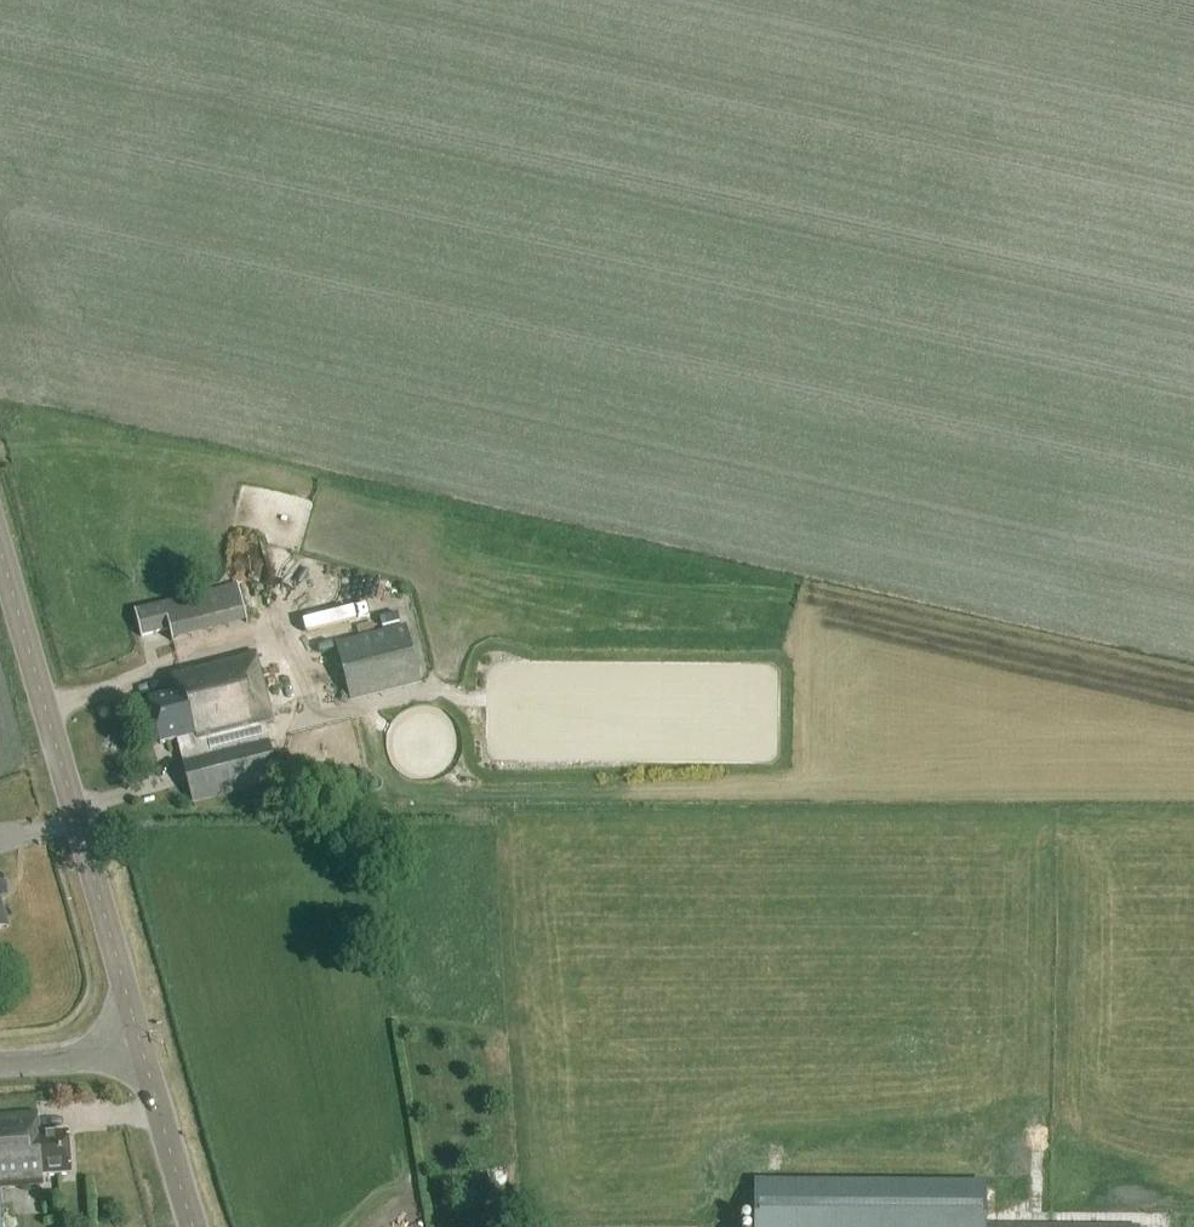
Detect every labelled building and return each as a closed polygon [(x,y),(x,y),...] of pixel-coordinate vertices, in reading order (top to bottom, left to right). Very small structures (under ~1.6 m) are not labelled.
[(248,624),(238,585),(133,612),(140,639),(169,631),(172,643),(248,624)] [(329,610),(332,623),(383,612),(380,598),(329,610)] [(349,702),(421,684),(405,626),(335,644),(349,702)] [(280,783),(263,721),(272,719),(255,653),(170,674),(175,695),(149,701),(160,744),(177,740),(186,783),(193,805),(280,783)] [(0,1189),(43,1186),(43,1178),(69,1177),(68,1134),(38,1136),(36,1117),(0,1120),(0,1226),(2,1226),(0,1189)] [(986,1189),(756,1186),(756,1226),(985,1226),(986,1189)] [(501,1197),(482,1202),(487,1218),(506,1213),(501,1197)]
